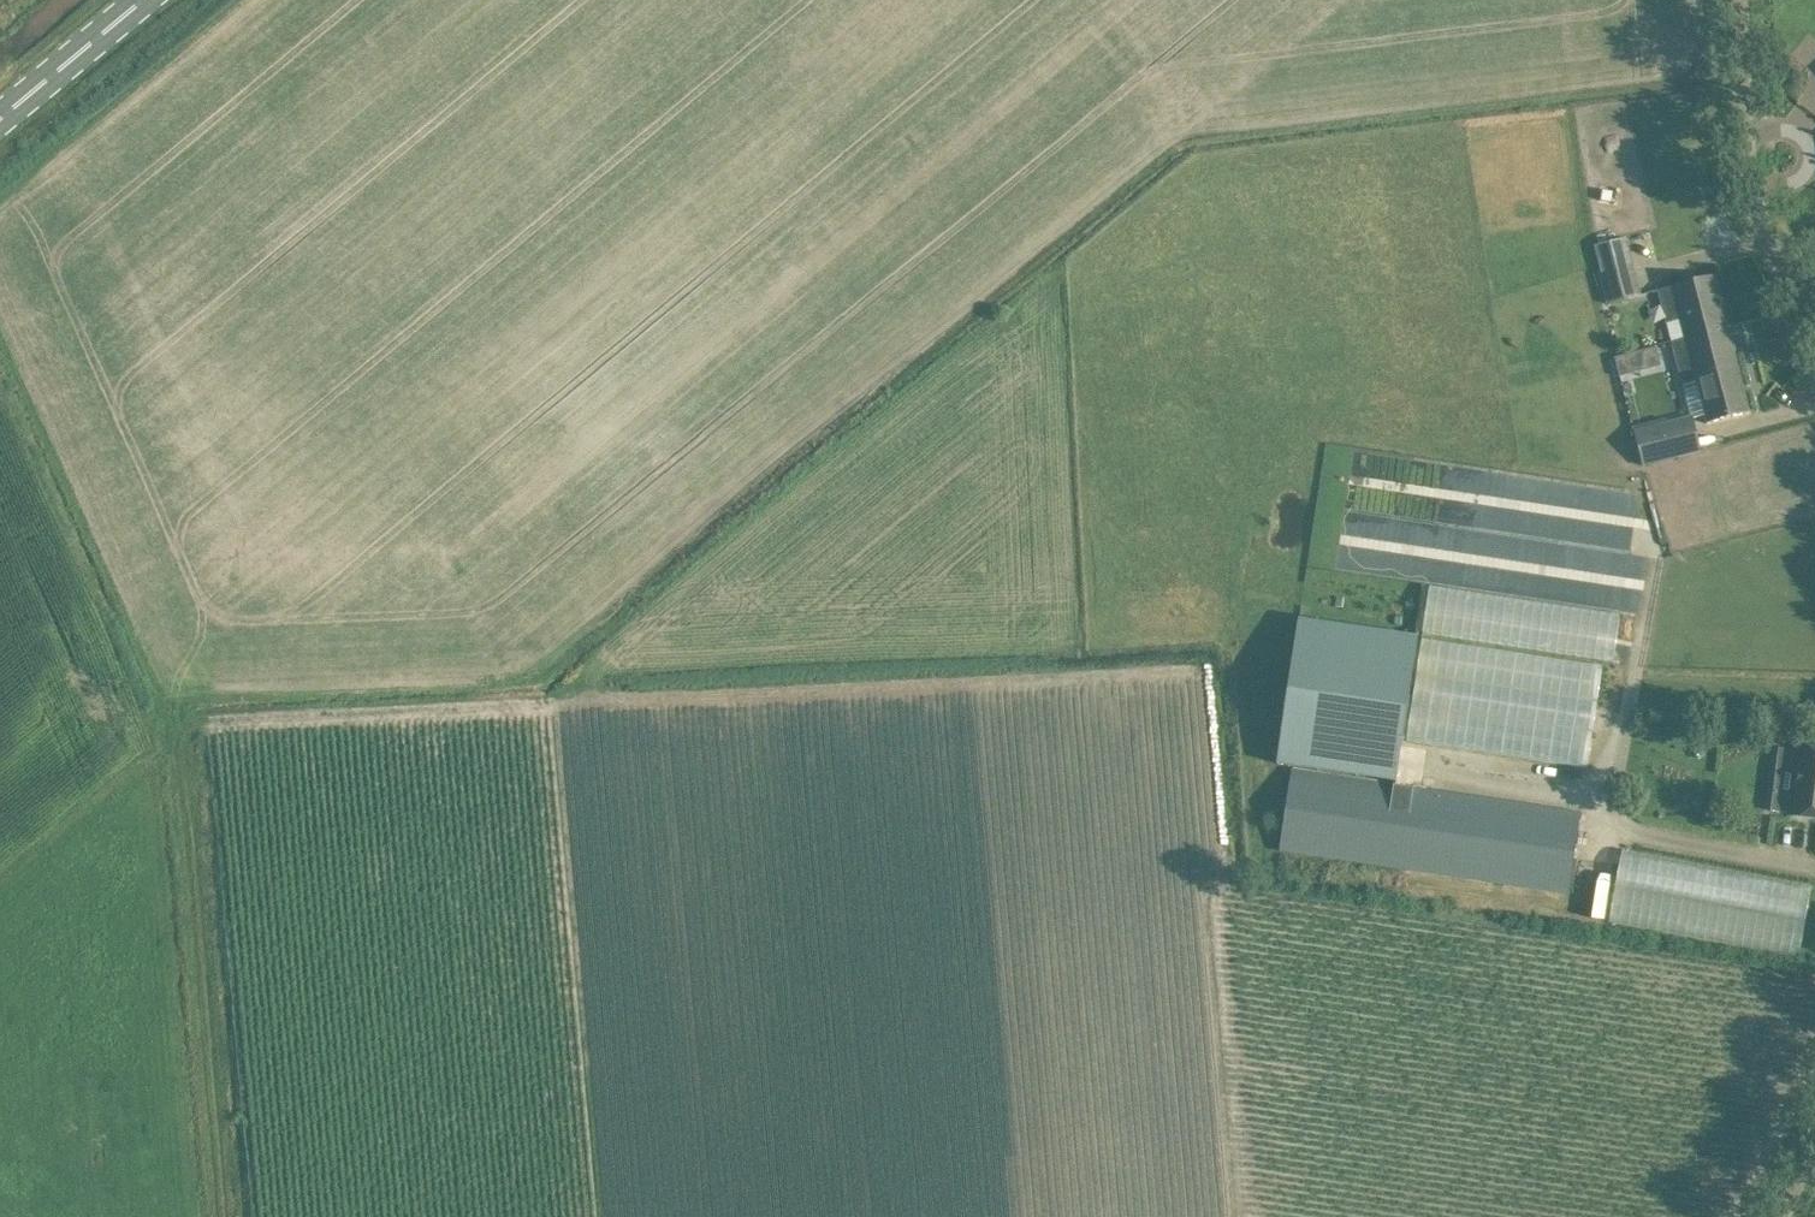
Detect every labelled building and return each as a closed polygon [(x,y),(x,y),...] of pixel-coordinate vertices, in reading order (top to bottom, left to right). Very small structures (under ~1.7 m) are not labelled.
[(1606,304),(1640,295),(1624,237),(1596,245),(1604,273),(1598,274),(1606,304)] [(1715,275),(1659,289),(1672,341),(1728,326),(1715,275)] [(1728,326),(1672,341),(1684,385),(1696,382),(1707,423),(1727,418),(1750,412),(1728,326)] [(1650,418),(1652,427),(1633,432),(1642,465),(1700,450),(1691,417),(1668,423),(1665,414),(1650,418)] [(1418,637),(1298,619),(1277,763),(1397,781),(1418,637)] [(1770,810),(1789,812),(1789,814),(1814,818),(1814,750),(1798,748),(1795,774),(1775,771),(1770,810)] [(1281,851),(1544,890),(1568,893),(1580,812),(1293,770),(1281,851)] [(1610,922),(1805,954),(1814,894),(1814,881),(1624,849),(1619,876),(1600,873),(1594,910),(1611,913),(1610,922)]
